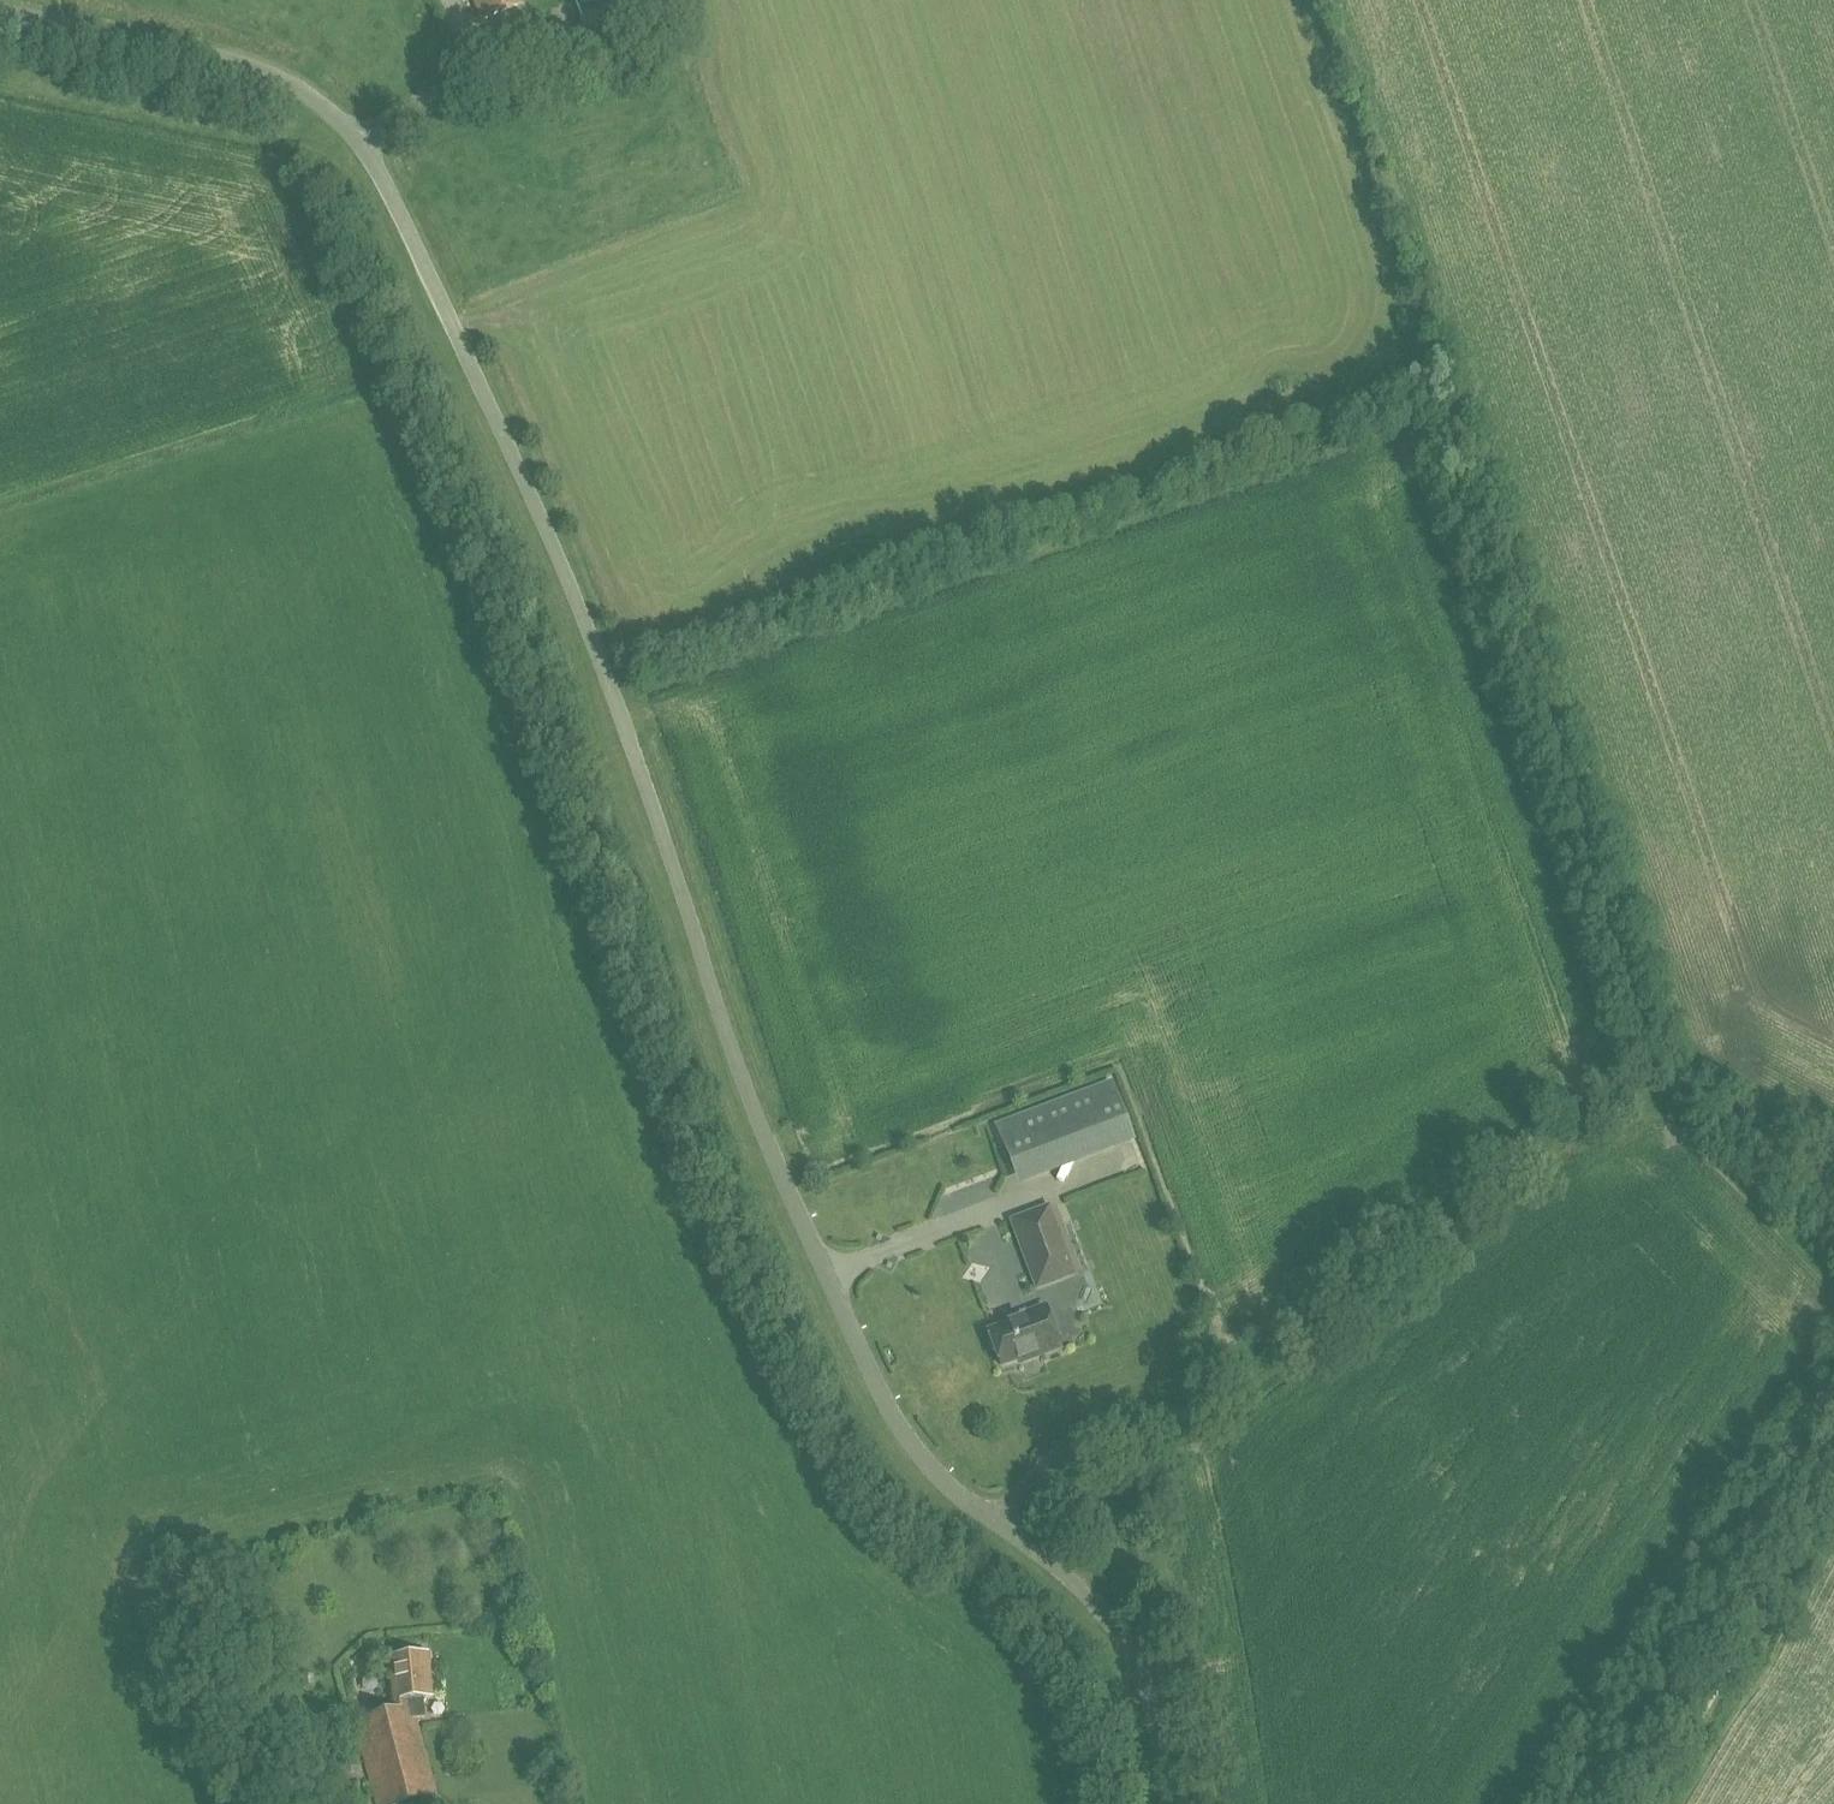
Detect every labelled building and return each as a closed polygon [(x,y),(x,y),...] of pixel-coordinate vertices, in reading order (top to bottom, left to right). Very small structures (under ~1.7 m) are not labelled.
[(522,4),(520,0),(473,0),(482,22),(522,4)] [(608,15),(617,11),(612,0),(582,0),(577,2),(584,20),(582,20),(589,38),(613,27),(608,15)] [(617,0),(626,21),(640,14),(634,0),(618,0),(617,0)] [(1136,1143),(1113,1081),(995,1126),(1019,1188),(1136,1143)] [(1074,1274),(1049,1207),(1011,1221),(1037,1288),(1074,1274)] [(1060,1347),(1045,1308),(1020,1317),(1021,1320),(989,1332),(990,1335),(988,1340),(992,1350),(997,1352),(1002,1366),(1034,1353),(1035,1357),(1060,1347)] [(256,1625),(246,1626),(248,1646),(258,1645),(256,1625)] [(433,1696),(429,1653),(391,1656),(395,1711),(355,1721),(377,1803),(402,1803),(437,1795),(417,1718),(426,1716),(424,1697),(433,1696)]
